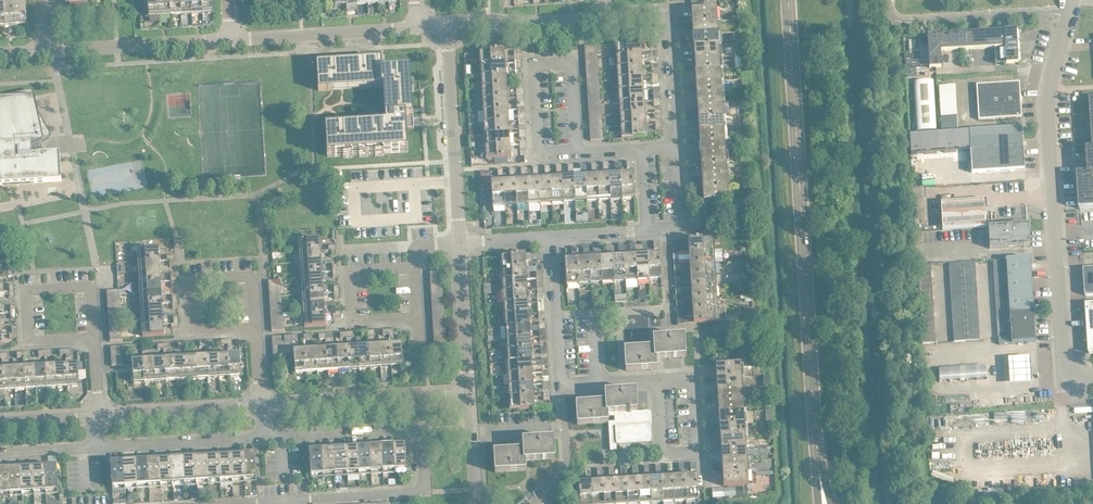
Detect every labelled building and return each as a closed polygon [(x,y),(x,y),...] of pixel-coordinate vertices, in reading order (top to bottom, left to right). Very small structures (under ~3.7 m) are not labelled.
[(161,0),(149,0),(150,16),(151,16),(162,15),(161,0)] [(162,15),(172,15),(171,0),(161,0),(162,15)] [(172,15),(183,14),(182,0),(171,0),(172,15)] [(183,14),(194,13),(193,0),(182,0),(183,14)] [(194,13),(204,13),(203,0),(193,0),(194,13)] [(204,13),(215,12),(215,0),(203,0),(204,13)] [(11,4),(6,4),(7,25),(18,24),(16,3),(11,4)] [(28,3),(16,3),(18,24),(28,23),(28,24),(29,24),(28,3)] [(694,10),(695,22),(719,20),(718,9),(719,9),(718,8),(707,9),(693,9),(694,10)] [(695,22),(696,34),(719,32),(719,20),(695,22)] [(1018,29),(1006,30),(1007,47),(1009,46),(1009,50),(1007,50),(1008,62),(1008,63),(1020,62),(1019,62),(1018,29)] [(1006,30),(973,31),(974,48),(1007,47),(1006,30)] [(973,31),(941,33),(942,50),(974,48),(973,31)] [(696,34),(696,46),(720,44),(719,32),(696,34)] [(942,50),(941,33),(929,34),(931,67),(943,66),(942,54),(940,54),(940,50),(942,50)] [(618,55),(643,54),(642,54),(642,47),(643,47),(642,47),(641,43),(642,43),(642,42),(617,43),(617,44),(618,44),(619,55),(618,55)] [(586,45),(587,55),(599,55),(599,44),(586,45)] [(696,46),(697,58),(721,56),(720,44),(696,46)] [(482,63),(482,64),(507,62),(506,62),(505,56),(506,56),(506,55),(505,55),(505,51),(506,51),(506,50),(481,52),(482,52),(483,63),(482,63)] [(924,59),(917,60),(916,53),(908,53),(909,68),(924,67),(924,59)] [(619,67),(644,66),(644,65),(643,65),(642,59),(643,59),(643,58),(642,58),(642,54),(643,54),(618,55),(618,56),(619,56),(620,67),(619,67)] [(697,58),(698,70),(722,68),(721,56),(697,58)] [(326,61),(318,62),(318,66),(320,90),(332,89),(332,86),(385,83),(384,69),(383,58),(367,59),(367,57),(358,57),(358,59),(343,60),(343,58),(334,59),(334,61),(326,61)] [(483,75),(483,76),(507,74),(506,67),(507,67),(506,67),(506,63),(507,63),(507,62),(482,64),(483,64),(484,75),(483,75)] [(467,65),(466,65),(466,75),(467,75),(474,75),(473,65),(467,65)] [(619,79),(644,77),(643,71),(644,71),(644,70),(643,70),(643,66),(644,66),(619,67),(620,67),(621,78),(619,79)] [(339,127),(327,128),(329,156),(334,156),(345,155),(345,157),(354,157),(354,154),(361,154),(361,156),(370,156),(370,153),(377,153),(377,155),(386,155),(386,152),(401,151),(410,151),(408,128),(409,128),(409,126),(410,126),(411,126),(412,126),(413,126),(414,126),(415,126),(416,126),(415,116),(415,111),(414,108),(413,92),(416,92),(415,83),(413,83),(412,75),(412,67),(388,69),(387,69),(388,82),(391,128),(340,131),(339,127)] [(698,70),(699,81),(722,80),(722,68),(698,70)] [(483,87),(508,86),(508,85),(507,85),(507,79),(508,79),(507,79),(507,74),(508,74),(507,74),(483,76),(484,76),(484,87),(483,87)] [(620,90),(620,91),(645,89),(644,89),(644,82),(645,82),(644,82),(644,78),(644,77),(619,79),(621,79),(621,90),(620,90)] [(699,81),(699,93),(723,92),(722,80),(699,81)] [(938,129),(935,80),(915,81),(918,131),(938,129)] [(978,84),(980,119),(1023,116),(1021,81),(978,84)] [(941,85),(943,131),(959,130),(957,84),(941,85)] [(484,99),(509,97),(508,97),(508,91),(509,91),(508,90),(507,86),(508,86),(483,87),(483,88),(484,87),(485,99),(484,99)] [(63,180),(62,152),(33,153),(33,147),(50,139),(51,139),(51,138),(52,137),(53,136),(53,135),(52,134),(52,133),(40,110),(39,106),(36,92),(35,91),(35,90),(34,90),(33,90),(32,89),(32,90),(10,94),(6,95),(0,98),(0,184),(63,180)] [(621,102),(646,101),(646,100),(645,100),(645,94),(646,94),(645,94),(644,89),(645,89),(620,91),(621,91),(622,102),(621,102)] [(699,93),(700,105),(724,104),(723,92),(699,93)] [(485,110),(485,111),(510,109),(509,109),(508,102),(509,102),(508,102),(508,98),(509,98),(509,97),(484,99),(485,99),(486,110),(485,110)] [(622,114),(647,112),(646,112),(645,106),(646,106),(646,105),(645,105),(645,101),(646,101),(621,102),(621,103),(622,103),(623,114),(622,114)] [(700,105),(701,117),(725,116),(724,104),(700,105)] [(485,122),(510,121),(510,120),(509,121),(509,114),(510,114),(509,114),(509,110),(510,109),(485,111),(486,111),(487,122),(485,122)] [(622,125),(622,126),(647,124),(646,124),(646,117),(647,117),(646,117),(646,113),(647,113),(647,112),(622,114),(623,114),(624,125),(622,125)] [(701,117),(701,129),(725,128),(725,116),(701,117)] [(486,134),(511,133),(511,132),(510,132),(510,126),(511,126),(511,125),(510,125),(509,121),(510,121),(485,122),(485,123),(487,123),(487,134),(486,134)] [(647,124),(622,126),(624,126),(624,137),(623,137),(623,138),(648,136),(648,135),(647,136),(647,129),(648,129),(647,129),(646,125),(647,124)] [(971,150),(973,172),(1026,167),(1024,138),(1023,126),(970,129),(971,150)] [(701,129),(702,141),(726,140),(725,128),(701,129)] [(605,139),(604,129),(591,130),(592,140),(605,139)] [(943,131),(931,132),(932,153),(971,150),(970,129),(959,130),(943,131)] [(487,145),(487,146),(512,144),(511,144),(511,138),(511,137),(510,137),(510,133),(511,133),(486,134),(487,134),(488,145),(487,145)] [(702,141),(703,153),(727,152),(726,140),(702,141)] [(512,144),(487,146),(488,146),(489,157),(488,157),(488,158),(496,158),(509,157),(513,157),(513,156),(512,156),(511,149),(512,149),(511,149),(511,145),(512,145),(512,144)] [(703,153),(704,165),(728,163),(727,152),(703,153)] [(704,165),(704,177),(728,175),(728,163),(704,165)] [(491,171),(483,171),(484,188),(493,188),(493,182),(491,182),(491,171)] [(1079,173),(1081,208),(1092,208),(1092,172),(1079,173)] [(611,175),(612,200),(612,199),(623,198),(624,199),(622,174),(622,175),(618,176),(618,175),(617,175),(617,176),(611,176),(611,175)] [(622,174),(624,199),(624,198),(635,197),(635,199),(636,199),(635,174),(634,174),(634,175),(629,175),(629,174),(629,175),(623,175),(622,174)] [(599,176),(600,201),(601,201),(601,200),(612,199),(612,200),(611,175),(610,175),(610,176),(606,176),(606,175),(605,175),(606,176),(599,177),(599,176)] [(704,177),(705,189),(729,187),(728,175),(704,177)] [(576,177),(575,177),(577,202),(577,201),(588,200),(588,201),(589,201),(587,176),(587,178),(583,178),(582,177),(582,178),(576,178),(576,177)] [(587,176),(589,201),(589,200),(600,200),(600,201),(599,176),(599,177),(594,177),(594,176),(594,177),(587,178),(587,176)] [(564,178),(565,203),(565,202),(577,201),(577,202),(575,177),(575,178),(571,179),(571,177),(570,177),(570,179),(564,179),(564,178)] [(552,179),(554,204),(554,202),(565,202),(565,203),(564,178),(563,178),(564,179),(559,179),(559,178),(559,179),(552,180),(552,179)] [(529,180),(530,205),(530,204),(541,203),(542,204),(540,179),(540,180),(536,181),(536,180),(535,180),(535,181),(529,181),(529,180)] [(541,179),(540,179),(542,204),(542,203),(553,202),(553,204),(554,204),(552,179),(552,180),(547,180),(547,179),(547,180),(541,180),(541,179)] [(517,181),(518,206),(519,206),(519,205),(530,204),(530,205),(529,180),(528,180),(528,181),(524,181),(524,180),(523,180),(524,181),(517,182),(517,181)] [(507,206),(505,181),(505,183),(501,183),(500,182),(500,183),(494,183),(494,182),(493,182),(493,188),(494,207),(495,207),(495,206),(506,205),(506,207),(507,206)] [(505,181),(507,206),(507,205),(518,205),(518,206),(517,181),(517,182),(512,182),(512,181),(512,182),(505,183),(505,181)] [(729,187),(705,189),(706,200),(705,200),(705,201),(706,201),(706,210),(722,209),(722,200),(730,200),(730,199),(729,187)] [(942,202),(944,229),(990,226),(988,199),(942,202)] [(585,215),(578,215),(578,222),(590,221),(590,213),(584,213),(585,215)] [(1031,245),(1030,224),(990,226),(991,248),(1031,245)] [(714,229),(701,230),(701,239),(702,239),(715,238),(714,229)] [(691,251),(691,252),(716,250),(714,250),(714,239),(715,239),(715,238),(702,239),(701,239),(690,239),(690,240),(691,240),(691,246),(690,247),(691,247),(692,251),(691,251)] [(301,241),(301,251),(322,250),(321,239),(300,240),(300,241),(301,241)] [(139,251),(140,261),(161,260),(160,249),(139,250),(139,251)] [(301,251),(302,262),(323,261),(322,250),(301,251)] [(691,263),(716,262),(716,261),(715,262),(714,250),(716,250),(691,252),(692,252),(692,258),(691,258),(691,259),(692,259),(692,263),(691,263)] [(503,268),(528,267),(528,266),(527,266),(526,260),(527,260),(527,259),(526,259),(526,255),(527,255),(527,254),(502,256),(502,257),(503,257),(504,268),(503,268)] [(649,255),(651,280),(651,279),(662,278),(662,279),(663,279),(661,254),(660,254),(661,255),(656,256),(656,254),(656,256),(649,256),(649,255)] [(638,255),(637,256),(639,281),(639,279),(650,279),(650,280),(651,280),(649,255),(649,256),(645,256),(644,255),(644,256),(638,257),(638,255)] [(614,257),(615,282),(616,282),(616,281),(627,280),(627,281),(626,256),(625,256),(625,257),(621,258),(621,256),(621,257),(621,258),(614,258),(614,257)] [(626,256),(627,281),(628,281),(627,280),(638,279),(639,281),(637,256),(637,257),(633,257),(633,256),(632,256),(632,257),(626,257),(626,256)] [(603,258),(602,258),(604,283),(604,281),(615,281),(615,282),(614,257),(614,258),(609,258),(609,257),(609,258),(603,259),(603,258)] [(1032,257),(995,260),(1000,343),(1037,341),(1032,257)] [(579,259),(580,284),(581,284),(581,283),(592,282),(592,283),(591,258),(590,258),(590,260),(586,260),(586,259),(585,259),(586,260),(579,260),(579,259)] [(591,258),(592,283),(592,282),(603,282),(603,283),(604,283),(602,258),(602,259),(598,259),(598,258),(597,258),(597,259),(591,260),(591,258)] [(580,284),(579,259),(578,259),(579,260),(574,261),(574,259),(574,261),(567,261),(567,260),(566,260),(568,285),(569,285),(569,284),(580,283),(580,284)] [(140,261),(141,272),(161,270),(161,260),(140,261)] [(302,262),(303,273),(324,271),(323,261),(302,262)] [(956,341),(982,339),(977,261),(951,263),(956,341)] [(692,275),(717,273),(716,273),(715,262),(716,262),(691,263),(691,264),(692,264),(693,270),(692,270),(693,270),(693,275),(692,275)] [(924,343),(937,342),(932,264),(919,265),(924,343)] [(503,280),(528,278),(527,278),(527,272),(528,272),(528,271),(527,271),(527,267),(528,267),(503,268),(504,268),(504,279),(503,280)] [(1086,295),(1092,294),(1092,268),(1085,268),(1085,277),(1086,295)] [(141,272),(141,282),(162,281),(161,270),(141,272)] [(303,273),(304,283),(324,282),(324,271),(303,273)] [(693,286),(693,287),(718,285),(717,285),(716,274),(717,274),(717,273),(692,275),(693,275),(694,282),(692,282),(694,282),(694,286),(693,286)] [(504,291),(504,292),(529,290),(528,290),(528,283),(529,283),(528,283),(527,279),(528,279),(528,278),(503,280),(504,280),(505,291),(504,291)] [(141,282),(142,293),(163,292),(162,281),(141,282)] [(304,283),(304,294),(325,292),(324,282),(304,283)] [(693,298),(718,297),(717,297),(717,286),(718,286),(718,285),(693,287),(694,287),(694,293),(693,293),(693,294),(694,294),(695,298),(693,298)] [(505,303),(530,302),(530,301),(529,302),(528,295),(529,295),(528,295),(528,290),(529,290),(504,292),(505,292),(506,303),(505,303)] [(142,293),(143,304),(163,302),(163,292),(142,293)] [(304,294),(305,304),(326,303),(325,292),(304,294)] [(694,310),(719,309),(719,308),(718,308),(717,297),(718,297),(693,298),(693,299),(695,299),(695,305),(694,305),(694,306),(695,305),(695,310),(694,310)] [(143,304),(143,314),(164,313),(163,302),(143,304)] [(505,315),(530,313),(529,313),(529,307),(530,307),(530,306),(529,306),(529,302),(530,302),(505,303),(505,304),(506,304),(506,315),(505,315)] [(305,304),(306,315),(326,314),(326,303),(305,304)] [(719,309),(694,310),(695,310),(696,317),(695,317),(696,317),(696,322),(695,322),(720,321),(720,320),(719,320),(718,309),(719,309)] [(143,314),(144,325),(165,324),(164,313),(143,314)] [(506,326),(506,327),(531,325),(530,325),(530,318),(531,318),(530,318),(529,314),(530,314),(530,313),(505,315),(507,315),(507,326),(506,326)] [(326,314),(306,315),(306,326),(327,325),(326,314)] [(165,324),(144,325),(145,335),(144,335),(144,336),(165,335),(165,324)] [(507,338),(532,337),(531,337),(530,330),(531,330),(530,330),(530,326),(531,326),(531,325),(506,327),(507,327),(508,338),(507,338)] [(629,349),(630,370),(659,368),(658,359),(684,357),(683,336),(655,338),(655,347),(629,349)] [(507,350),(533,349),(532,348),(531,342),(532,342),(532,341),(531,341),(531,337),(532,337),(507,338),(507,339),(508,339),(509,350),(507,350)] [(402,344),(392,345),(393,366),(403,365),(404,365),(403,344),(402,344)] [(392,345),(381,346),(382,366),(393,366),(392,345)] [(371,346),(360,347),(361,368),(372,367),(371,346)] [(381,346),(371,346),(372,367),(382,366),(381,346)] [(360,347),(349,348),(351,368),(361,368),(360,347)] [(339,348),(328,349),(329,370),(340,369),(339,348)] [(349,348),(339,348),(340,369),(351,368),(349,348)] [(317,349),(307,350),(308,371),(319,370),(317,349)] [(328,349),(317,349),(319,370),(329,370),(328,349)] [(508,362),(533,360),(532,360),(532,354),(533,354),(533,353),(532,353),(532,349),(533,349),(507,350),(509,350),(509,361),(508,362)] [(308,371),(307,350),(296,351),(295,351),(297,372),(298,372),(308,371)] [(241,354),(230,355),(232,376),(242,375),(243,375),(242,354),(241,354)] [(230,355),(220,356),(221,376),(232,376),(230,355)] [(209,356),(198,357),(200,378),(210,377),(209,356)] [(220,356),(209,356),(210,377),(221,376),(220,356)] [(198,357),(188,358),(189,378),(200,378),(198,357)] [(1032,357),(1011,358),(1012,384),(1034,383),(1032,357)] [(177,358),(167,359),(168,380),(178,379),(177,358)] [(188,358),(177,358),(178,379),(189,378),(188,358)] [(167,359),(156,360),(157,380),(168,380),(167,359)] [(147,381),(145,360),(135,361),(134,361),(135,382),(136,382),(147,381)] [(156,360),(145,360),(147,381),(157,380),(156,360)] [(509,373),(509,374),(534,372),(533,372),(533,365),(534,365),(533,365),(532,361),(533,361),(533,360),(508,362),(509,362),(510,373),(509,373)] [(79,364),(69,365),(70,386),(80,385),(81,385),(81,379),(80,370),(80,364),(79,364)] [(718,366),(719,378),(743,376),(742,365),(743,364),(717,365),(718,366)] [(69,365),(58,366),(59,386),(70,386),(69,365)] [(988,365),(940,367),(941,380),(989,378),(988,365)] [(47,366),(37,367),(38,388),(49,387),(47,366)] [(58,366),(47,366),(49,387),(59,386),(58,366)] [(37,367),(26,368),(27,388),(38,388),(37,367)] [(15,368),(5,369),(6,390),(17,389),(15,368)] [(26,368),(15,368),(17,389),(27,388),(26,368)] [(88,369),(80,370),(81,379),(88,378),(88,369)] [(510,385),(535,384),(535,383),(534,383),(533,377),(534,377),(533,377),(533,372),(534,372),(509,374),(510,374),(511,385),(510,385)] [(719,378),(720,390),(743,388),(743,376),(719,378)] [(510,397),(535,395),(534,395),(534,389),(535,389),(535,388),(534,388),(534,384),(535,384),(510,385),(510,386),(511,386),(511,397),(510,397)] [(720,390),(720,401),(744,400),(743,388),(720,390)] [(610,413),(616,413),(636,411),(635,390),(606,392),(607,401),(581,403),(582,424),(610,422),(610,413)] [(535,395),(510,397),(511,397),(512,408),(511,408),(511,409),(536,408),(536,407),(535,407),(535,401),(536,400),(535,400),(534,396),(535,396),(535,395)] [(720,401),(721,413),(745,412),(744,400),(720,401)] [(636,411),(616,413),(618,443),(653,441),(652,410),(636,411)] [(721,413),(722,425),(746,424),(745,412),(721,413)] [(774,423),(766,424),(767,433),(774,433),(774,423)] [(722,425),(722,437),(746,436),(746,424),(722,425)] [(722,437),(723,449),(747,448),(746,436),(722,437)] [(498,451),(500,471),(528,470),(527,461),(553,459),(552,438),(524,440),(524,449),(498,451)] [(407,445),(395,445),(396,469),(408,468),(408,469),(409,469),(407,444),(406,444),(407,445)] [(395,445),(383,446),(384,470),(396,469),(395,445)] [(383,446),(371,447),(372,471),(384,470),(383,446)] [(359,447),(347,448),(349,472),(360,471),(359,447)] [(371,447),(359,447),(360,471),(372,471),(371,447)] [(347,448),(335,449),(337,473),(349,472),(347,448)] [(723,449),(724,461),(748,460),(747,448),(723,449)] [(335,449),(323,450),(325,474),(337,473),(335,449)] [(325,474),(323,450),(312,450),(311,450),(312,475),(313,475),(313,474),(325,474)] [(256,454),(244,455),(246,478),(257,478),(258,478),(256,453),(256,454)] [(232,455),(220,456),(222,480),(234,479),(232,455)] [(244,455),(232,455),(234,479),(246,478),(244,455)] [(220,456),(208,457),(210,481),(222,480),(220,456)] [(196,457),(184,458),(186,482),(198,481),(196,457)] [(208,457),(196,457),(198,481),(210,481),(208,457)] [(184,458),(172,459),(174,483),(186,482),(184,458)] [(172,459),(161,460),(162,484),(174,483),(172,459)] [(149,460),(137,461),(138,485),(150,484),(149,460)] [(161,460),(149,460),(150,484),(162,484),(161,460)] [(724,461),(725,473),(749,472),(748,460),(724,461)] [(137,461),(125,462),(126,486),(138,485),(137,461)] [(126,486),(125,462),(113,463),(113,462),(112,462),(114,487),(115,487),(114,486),(126,486)] [(58,466),(46,467),(47,491),(59,490),(60,490),(58,465),(57,465),(58,466)] [(34,467),(22,468),(23,492),(35,491),(34,467)] [(46,467),(34,467),(35,491),(47,491),(46,467)] [(22,468),(10,469),(11,493),(23,492),(22,468)] [(0,469),(0,493),(11,493),(10,469),(0,469)] [(749,472),(725,473),(725,485),(750,484),(750,483),(749,483),(749,472)] [(687,476),(686,476),(688,501),(688,500),(699,499),(699,501),(700,501),(699,475),(698,475),(698,477),(693,477),(693,476),(693,477),(687,477),(687,476)] [(675,477),(676,502),(676,501),(687,500),(687,501),(688,501),(686,476),(686,477),(682,478),(682,476),(681,476),(681,478),(675,478),(675,477)] [(663,478),(664,503),(665,503),(665,502),(676,501),(676,502),(675,477),(674,477),(674,478),(670,478),(670,477),(669,477),(670,478),(663,479),(663,478)] [(639,479),(641,503),(652,502),(652,503),(653,503),(651,478),(651,479),(647,480),(646,479),(646,480),(640,480),(640,479),(639,479)] [(651,478),(653,503),(653,502),(664,502),(664,503),(663,478),(663,479),(658,479),(658,478),(658,479),(652,479),(651,478)] [(628,480),(629,503),(641,503),(639,479),(639,480),(635,480),(635,479),(634,479),(634,480),(628,481),(628,480)] [(604,481),(606,503),(617,503),(616,480),(616,482),(611,482),(611,481),(611,482),(605,482),(605,481),(604,481)] [(616,480),(617,503),(624,503),(629,503),(628,480),(627,480),(627,481),(623,481),(623,480),(623,481),(616,482),(616,480)] [(593,482),(594,503),(606,503),(604,481),(604,482),(600,483),(600,481),(599,481),(599,483),(593,483),(593,482)] [(593,482),(592,482),(592,483),(588,483),(588,482),(587,482),(588,483),(581,484),(581,483),(580,483),(582,503),(594,503),(593,482)] [(729,488),(729,496),(748,495),(748,487),(729,488)]
